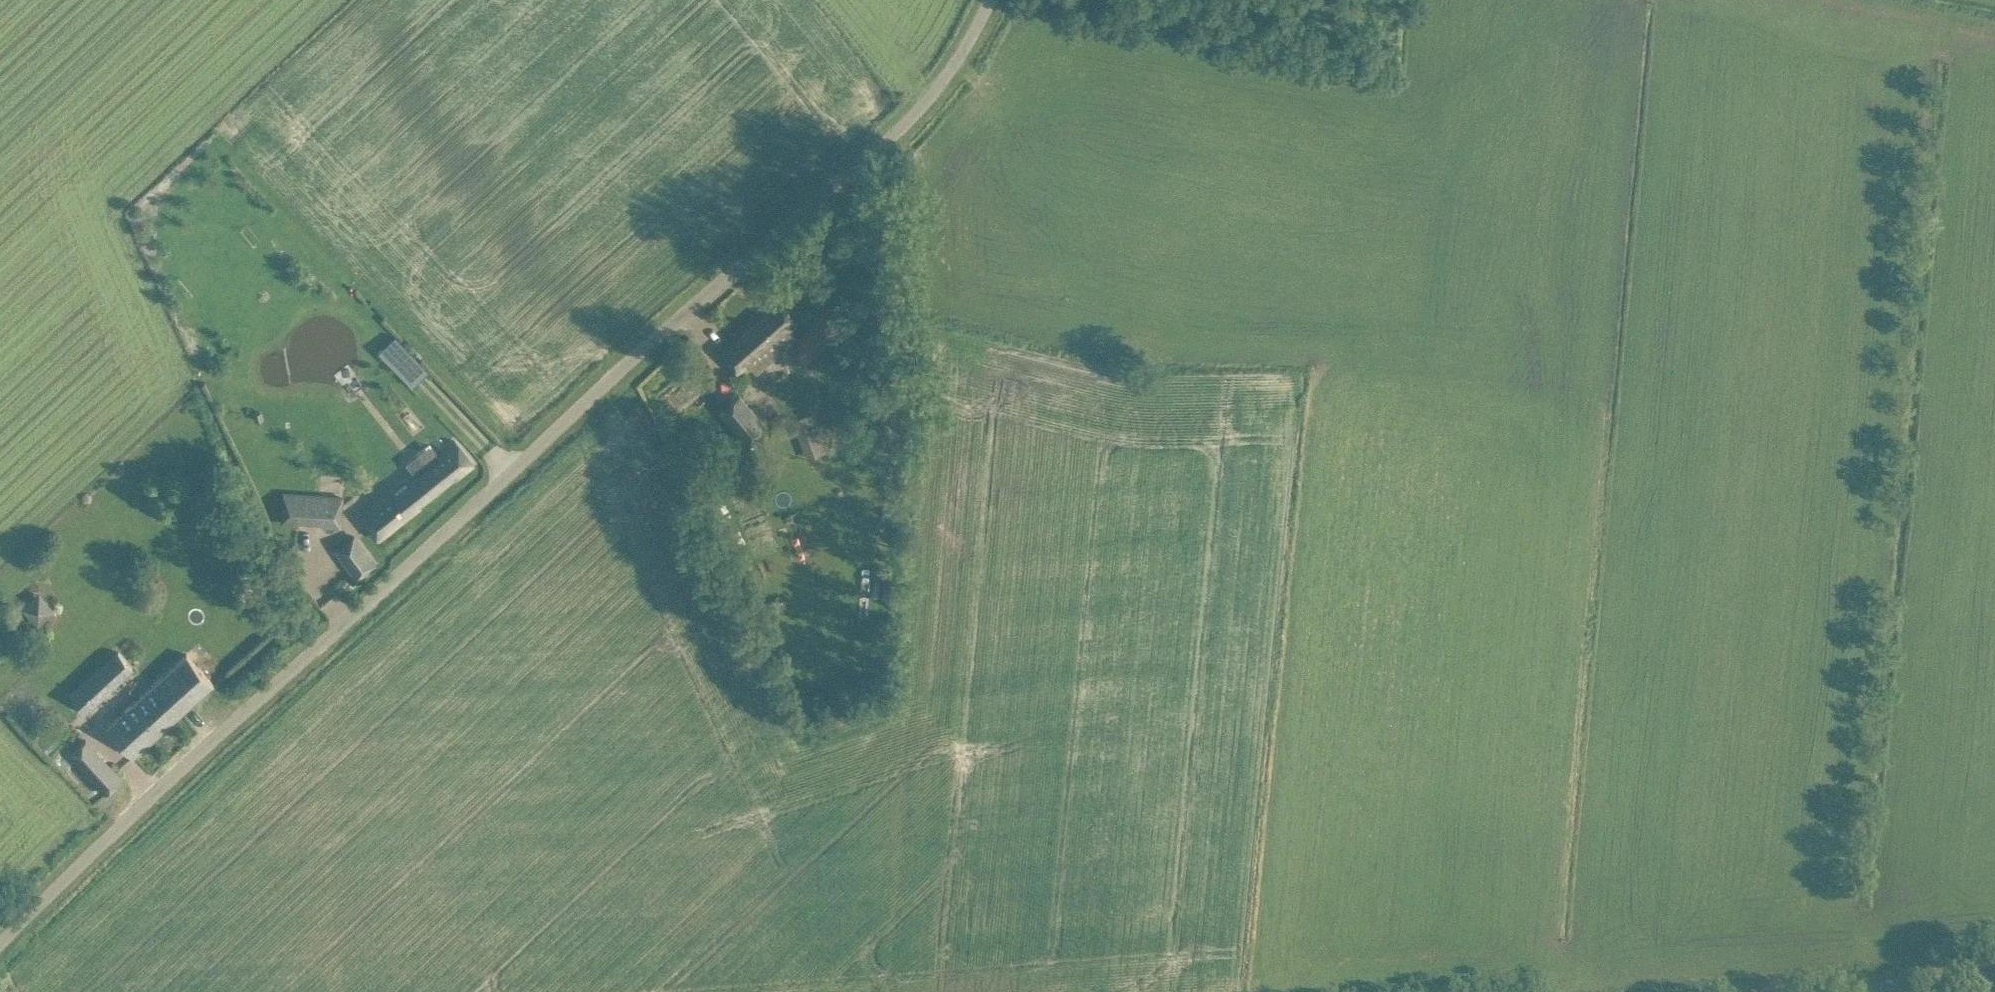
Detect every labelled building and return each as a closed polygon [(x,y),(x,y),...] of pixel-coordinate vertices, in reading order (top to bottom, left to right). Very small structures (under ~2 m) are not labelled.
[(806,360),(840,331),(825,314),(798,338),(789,329),(800,319),(782,299),(721,353),(739,373),(783,333),(791,341),(790,342),(806,360)] [(395,335),(378,351),(412,386),(429,370),(395,335)] [(765,424),(739,393),(718,411),(744,442),(765,424)] [(806,443),(811,456),(827,450),(822,437),(806,443)] [(414,472),(360,515),(378,537),(472,462),(455,440),(436,455),(439,458),(417,476),(414,472)] [(284,492),(282,522),(300,523),(300,521),(318,522),(318,524),(338,526),(340,496),(284,492)] [(354,531),(334,548),(351,569),(344,574),(353,584),(379,562),(354,531)] [(41,590),(23,594),(28,614),(45,610),(41,590)] [(119,650),(70,695),(84,711),(133,666),(119,650)] [(106,726),(133,755),(214,682),(187,653),(106,726)] [(103,758),(87,773),(106,793),(122,778),(103,758)]
